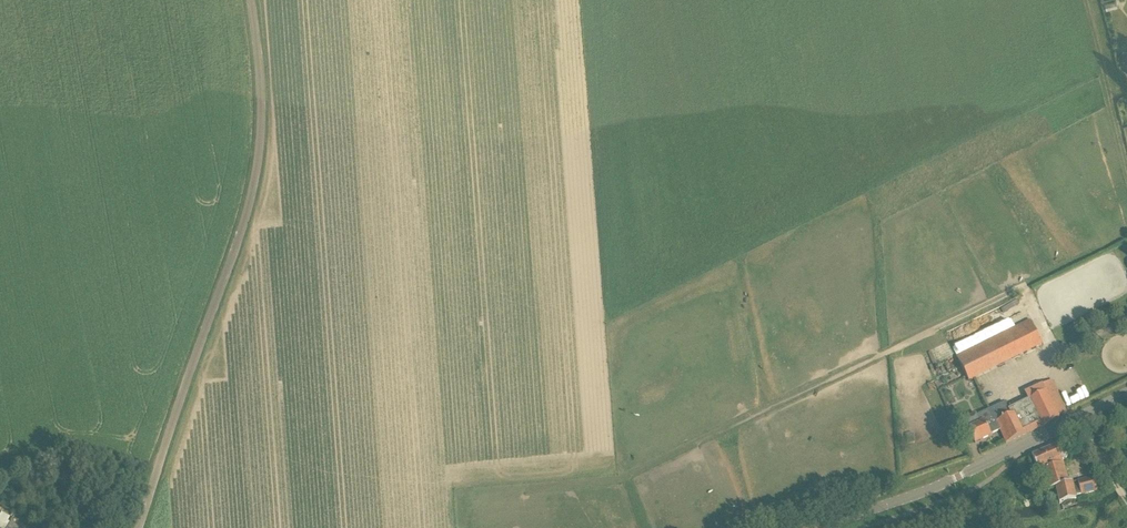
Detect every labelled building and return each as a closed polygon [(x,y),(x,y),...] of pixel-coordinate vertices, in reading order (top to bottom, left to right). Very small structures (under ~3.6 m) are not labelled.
[(958,355),(957,356),(969,381),(1042,345),(1030,319),(958,355)] [(1068,412),(1063,402),(1053,381),(1025,394),(1028,399),(1015,405),(1008,408),(1005,402),(977,415),(980,422),(968,427),(975,443),(991,435),(991,434),(1000,430),(1006,443),(1028,433),(1042,426),(1059,417),(1059,416),(1068,412)] [(1062,463),(1061,460),(1068,457),(1061,443),(1032,455),(1039,471),(1042,469),(1048,489),(1056,487),(1060,503),(1076,499),(1076,496),(1097,490),(1094,477),(1069,483),(1063,462),(1062,463)]
